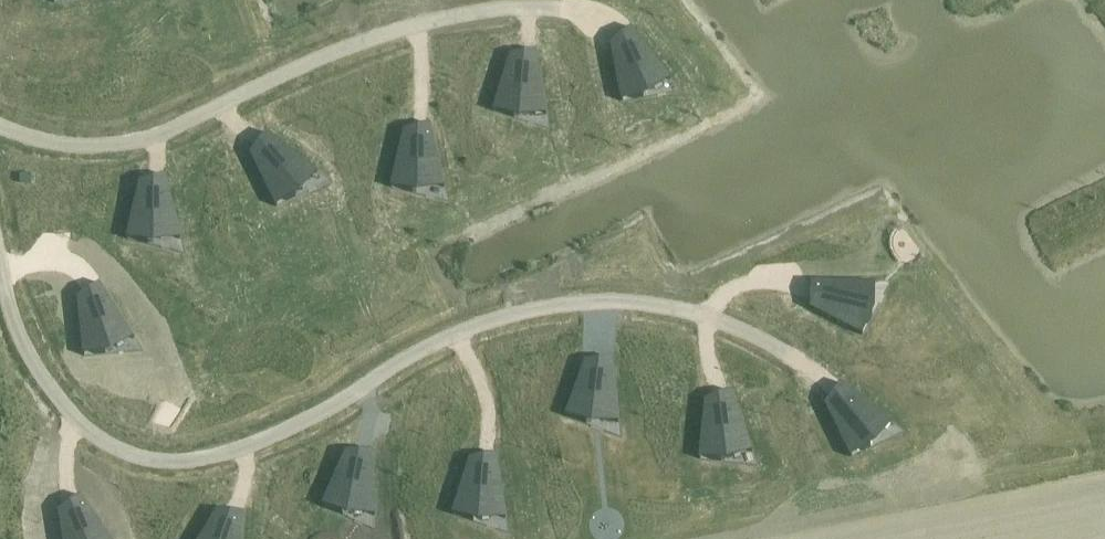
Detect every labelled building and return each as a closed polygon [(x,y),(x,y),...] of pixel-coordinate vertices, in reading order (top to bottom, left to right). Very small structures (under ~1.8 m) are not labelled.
[(631,28),(610,45),(621,102),(678,91),(631,28)] [(510,55),(492,111),(548,129),(536,51),(510,55)] [(404,131),(390,188),(447,201),(430,125),(404,131)] [(266,133),(249,155),(275,207),(328,181),(266,133)] [(139,182),(126,240),(183,253),(166,176),(139,182)] [(889,284),(810,282),(809,309),(862,336),(889,284)] [(100,284),(77,298),(83,356),(141,350),(100,284)] [(585,362),(565,417),(620,437),(611,359),(585,362)] [(840,384),(824,405),(850,458),(903,432),(840,384)] [(705,401),(698,459),(757,465),(730,392),(705,401)] [(345,453),(321,506),(375,530),(372,452),(345,453)] [(469,459),(452,515),(507,532),(496,455),(469,459)] [(60,505),(63,538),(109,538),(87,502),(60,505)] [(200,538),(241,538),(244,514),(217,511),(200,538)]
